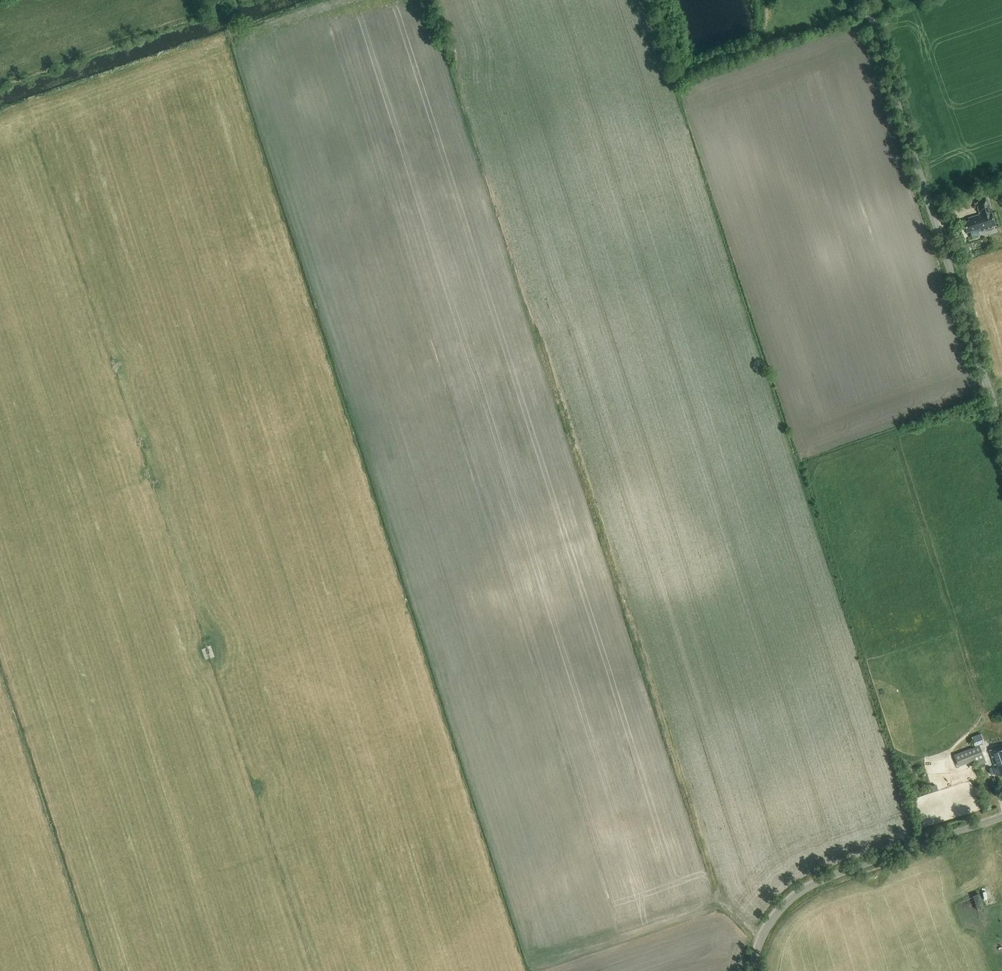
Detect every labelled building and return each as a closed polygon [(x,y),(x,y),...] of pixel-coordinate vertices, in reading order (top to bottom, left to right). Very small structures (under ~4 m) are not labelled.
[(996,195),(1001,193),(1001,187),(1001,186),(993,188),(996,195)] [(976,203),(979,215),(968,218),(969,221),(964,223),(966,232),(970,231),(972,237),(979,234),(978,231),(996,226),(992,211),(991,211),(987,199),(976,203)] [(983,742),(980,733),(972,737),(975,745),(983,742)] [(970,749),(976,766),(986,762),(979,745),(970,749)] [(989,751),(995,767),(994,768),(996,776),(1001,774),(1001,777),(1001,746),(989,751)]
